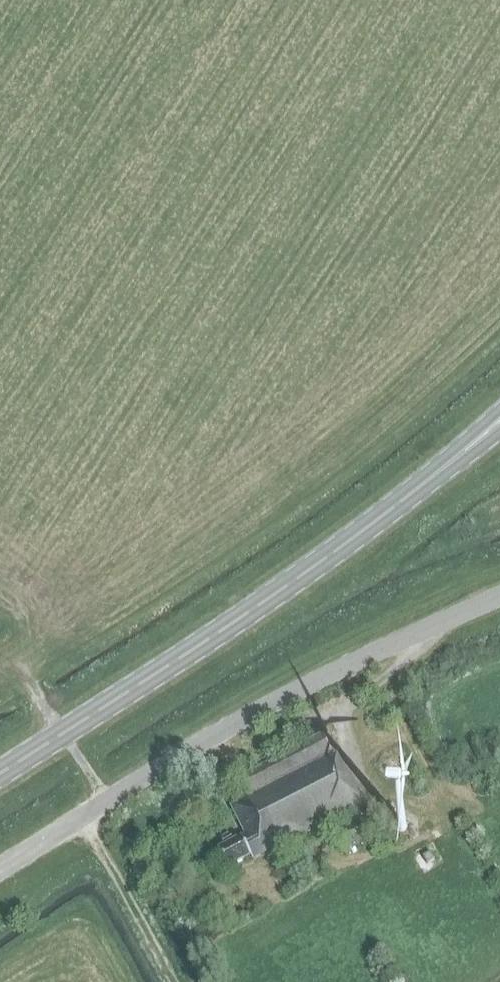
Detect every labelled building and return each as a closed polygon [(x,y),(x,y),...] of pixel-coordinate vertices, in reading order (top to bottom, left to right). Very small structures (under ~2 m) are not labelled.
[(364,806),(333,753),(332,754),(322,735),(237,779),(247,797),(245,798),(247,802),(233,809),(247,836),(234,843),(230,835),(220,840),(224,847),(217,851),(226,869),(250,857),(250,856),(280,841),(287,856),(303,848),(299,840),(352,812),(354,817),(331,829),(346,858),(382,839),(364,806)] [(386,809),(389,815),(396,811),(392,804),(386,809)] [(406,828),(406,827),(406,826),(406,825),(405,824),(404,823),(403,823),(402,823),(401,823),(400,823),(399,824),(398,825),(398,826),(397,827),(398,828),(398,829),(399,830),(399,831),(401,831),(402,831),(403,831),(404,831),(405,830),(406,829),(406,828)]
